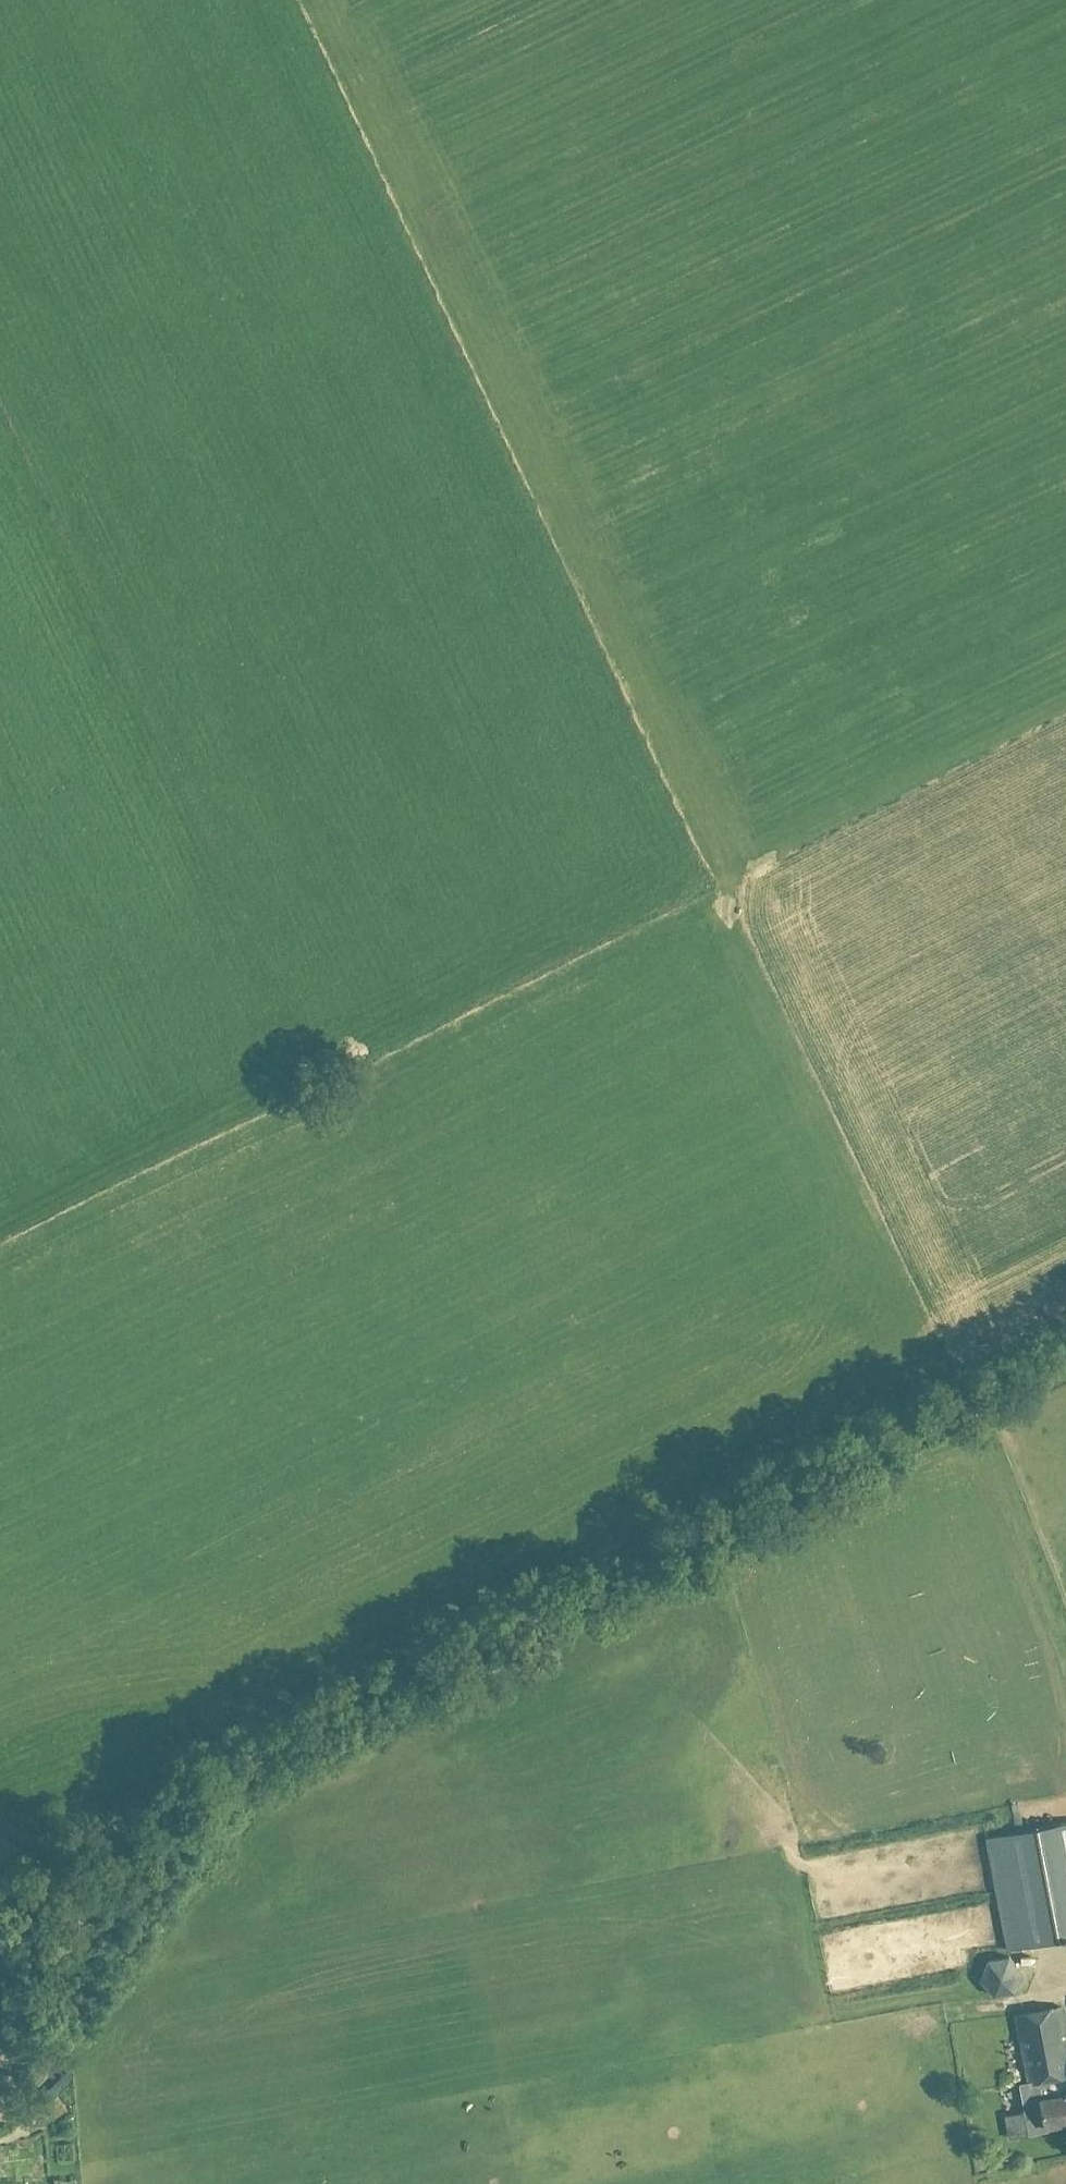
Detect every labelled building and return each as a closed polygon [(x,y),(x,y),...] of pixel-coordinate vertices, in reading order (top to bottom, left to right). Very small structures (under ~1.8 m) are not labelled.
[(986,1837),(1008,1949),(1065,1938),(1065,1822),(986,1837)] [(1010,1955),(989,1959),(981,1979),(995,1996),(1017,1992),(1024,1972),(1010,1955)] [(1061,2005),(1016,2013),(1028,2081),(1019,2082),(1022,2097),(1017,2098),(1019,2111),(1024,2110),(1028,2133),(1048,2129),(1047,2125),(1065,2121),(1065,2032),(1061,2005)] [(1002,2114),(1005,2138),(1025,2136),(1022,2112),(1002,2114)]
